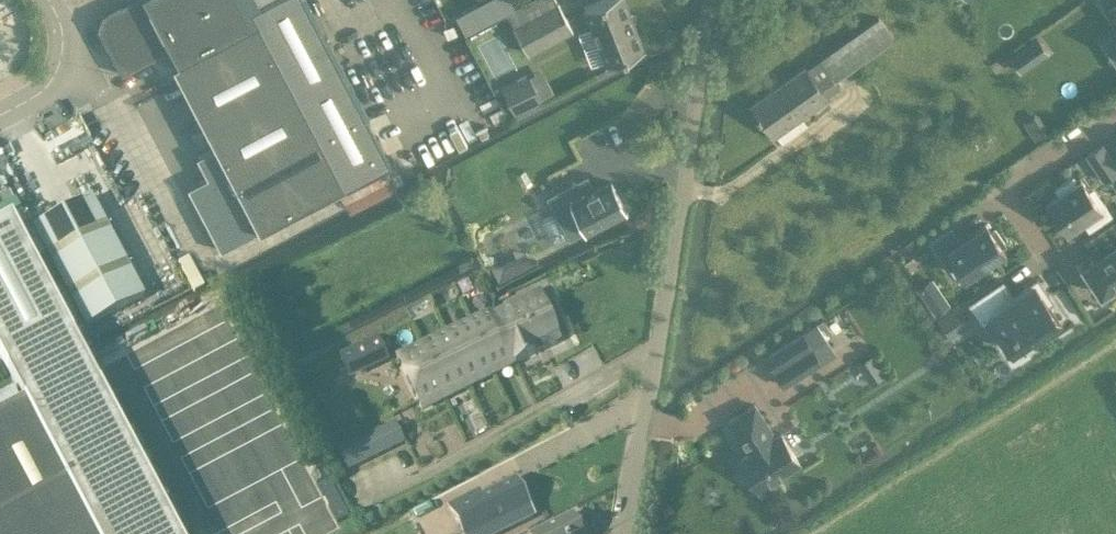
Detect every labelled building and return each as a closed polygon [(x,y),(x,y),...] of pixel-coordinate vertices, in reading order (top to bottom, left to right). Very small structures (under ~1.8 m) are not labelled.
[(264,0),(130,0),(99,16),(96,29),(120,75),(168,50),(264,0)] [(305,0),(264,0),(168,50),(175,64),(173,65),(216,147),(196,157),(207,177),(187,187),(220,250),(390,161),(305,0)] [(508,12),(520,34),(529,52),(572,29),(559,5),(556,0),(531,0),(508,12)] [(585,7),(607,63),(645,48),(625,0),(603,0),(585,7)] [(1104,8),(1115,25),(1115,0),(1104,8)] [(803,66),(750,104),(757,114),(755,115),(758,119),(760,118),(773,136),(826,98),(825,96),(839,86),(834,79),(892,37),(877,17),(805,68),(803,66)] [(1011,56),(1022,70),(1038,59),(1027,44),(1011,56)] [(515,113),(541,100),(527,75),(502,88),(515,113)] [(1086,154),(1104,180),(1115,171),(1115,165),(1102,144),(1086,154)] [(1059,193),(1048,200),(1067,229),(1082,219),(1089,229),(1111,214),(1104,203),(1099,206),(1081,178),(1077,180),(1073,175),(1055,188),(1059,193)] [(556,211),(542,218),(554,242),(568,235),(569,237),(586,228),(625,209),(611,181),(598,188),(597,186),(593,189),(587,177),(548,197),(556,211)] [(91,199),(33,230),(85,328),(143,298),(91,199)] [(974,215),(956,227),(963,238),(981,225),(974,215)] [(1081,269),(1089,282),(1092,280),(1101,293),(1115,283),(1115,220),(1104,228),(1115,244),(1083,266),(1084,267),(1081,269)] [(8,372),(74,337),(12,221),(0,227),(0,357),(8,372)] [(951,226),(929,240),(946,266),(955,260),(965,275),(1004,249),(1002,246),(1005,243),(995,228),(991,231),(986,223),(961,240),(951,226)] [(515,257),(489,270),(499,289),(525,276),(515,257)] [(1003,281),(970,303),(983,321),(990,316),(1012,350),(1040,331),(1037,326),(1055,313),(1048,302),(1051,300),(1037,279),(1021,289),(1025,295),(1017,301),(1003,281)] [(499,313),(493,313),(517,363),(561,342),(537,294),(499,313)] [(943,295),(929,304),(935,313),(949,304),(943,295)] [(292,298),(283,302),(287,313),(297,308),(292,298)] [(949,337),(971,323),(959,305),(937,319),(949,337)] [(517,363),(493,313),(481,314),(467,321),(493,375),(517,363)] [(493,375),(467,321),(442,334),(468,387),(493,375)] [(803,333),(766,357),(774,370),(775,369),(776,372),(784,385),(821,361),(816,354),(803,333)] [(468,387),(442,334),(417,346),(444,399),(468,387)] [(8,372),(24,403),(0,416),(0,533),(178,533),(74,337),(8,372)] [(350,380),(388,361),(377,338),(339,357),(350,380)] [(444,399),(417,346),(395,357),(407,380),(411,378),(419,394),(415,396),(422,410),(444,399)] [(875,355),(863,363),(871,375),(883,368),(875,355)] [(775,436),(755,404),(729,421),(745,445),(747,444),(752,451),(739,459),(745,468),(743,471),(749,481),(753,480),(758,489),(799,462),(781,433),(775,436)] [(406,443),(396,423),(337,452),(347,472),(406,443)] [(337,523),(349,517),(329,479),(317,485),(337,523)] [(449,507),(462,533),(478,526),(482,533),(503,533),(534,518),(515,481),(482,497),(479,492),(449,507)] [(539,533),(580,533),(572,517),(539,533)]
